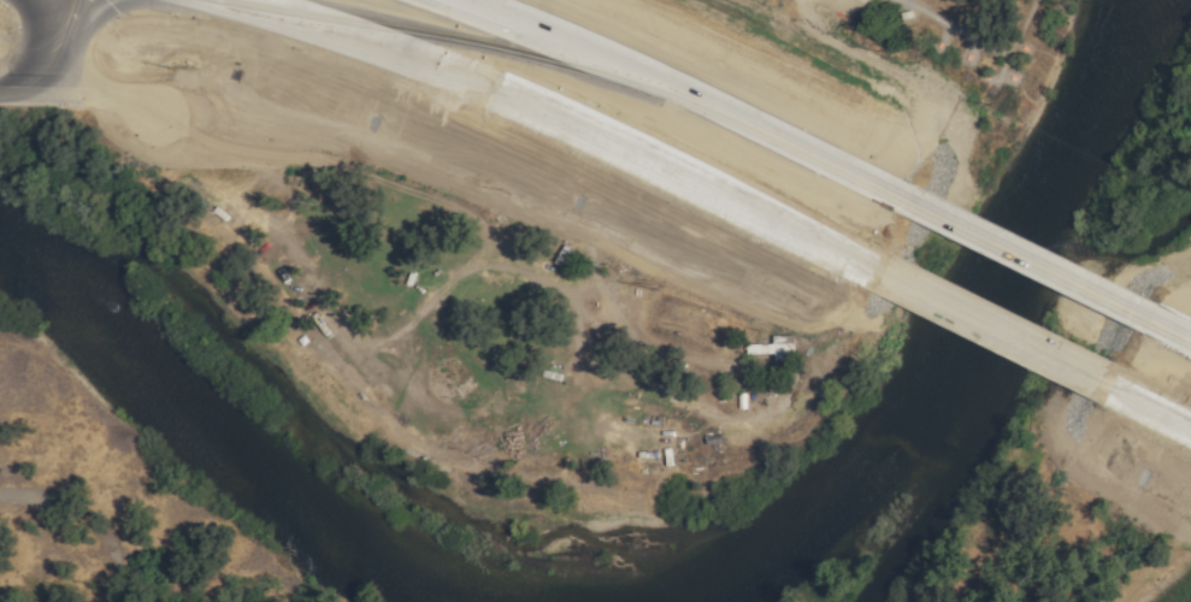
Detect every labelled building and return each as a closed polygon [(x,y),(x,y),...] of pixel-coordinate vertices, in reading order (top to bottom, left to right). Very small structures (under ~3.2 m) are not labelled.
[(744,355),(772,354),(772,360),(792,359),(792,344),(743,344),(744,355)]
